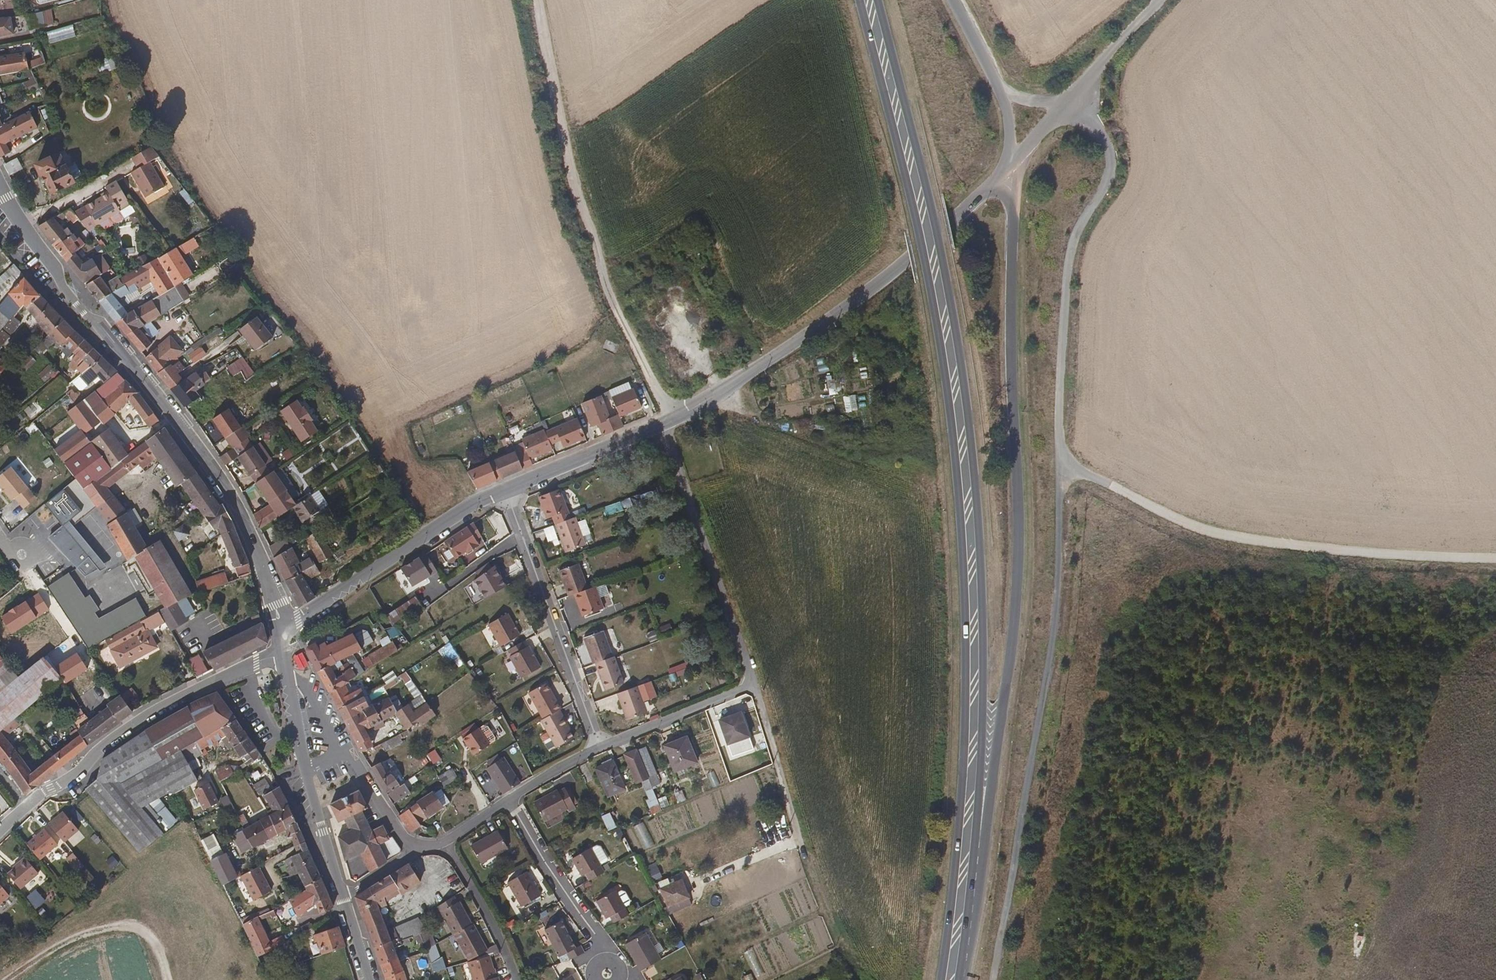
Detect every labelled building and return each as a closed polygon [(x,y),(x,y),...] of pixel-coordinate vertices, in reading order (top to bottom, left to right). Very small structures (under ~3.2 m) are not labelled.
[(37,28),(49,24),(46,12),(34,15),(37,28)] [(27,31),(37,28),(34,15),(27,17),(23,17),(27,31)] [(3,19),(0,19),(0,38),(17,34),(13,18),(3,19)] [(76,38),(74,27),(44,35),(46,39),(48,39),(50,45),(76,38)] [(46,66),(47,66),(43,56),(37,58),(41,68),(46,66)] [(97,62),(101,74),(118,68),(114,56),(97,62)] [(0,61),(0,78),(5,77),(27,73),(25,62),(24,57),(0,61)] [(33,71),(41,68),(37,58),(29,60),(33,71)] [(29,60),(25,62),(27,73),(30,72),(33,71),(29,60)] [(46,66),(41,68),(33,71),(30,72),(33,78),(48,72),(46,66)] [(40,108),(47,122),(52,120),(53,117),(46,105),(40,108)] [(35,110),(4,127),(0,129),(0,153),(3,160),(16,154),(10,142),(47,122),(40,108),(35,110)] [(150,168),(160,163),(151,151),(132,162),(139,174),(131,178),(146,204),(165,194),(150,168)] [(66,167),(60,154),(38,165),(44,178),(45,177),(53,194),(76,183),(68,166),(66,167)] [(23,167),(19,158),(8,164),(9,167),(13,165),(16,171),(23,167)] [(29,179),(23,167),(16,171),(22,183),(29,179)] [(117,210),(129,204),(118,185),(107,191),(110,197),(77,215),(89,231),(99,226),(102,225),(120,215),(117,210)] [(73,209),(65,214),(68,219),(76,214),(73,209)] [(41,227),(55,245),(69,235),(66,231),(60,224),(64,221),(68,219),(65,214),(41,227)] [(69,229),(73,226),(68,219),(64,221),(69,229)] [(65,258),(73,252),(83,244),(80,239),(76,243),(69,235),(55,245),(65,258)] [(166,255),(142,269),(150,282),(159,298),(174,289),(178,286),(189,279),(176,257),(195,246),(191,240),(166,255)] [(85,285),(101,276),(92,264),(86,268),(73,252),(65,258),(85,285)] [(92,264),(101,276),(112,270),(103,257),(92,264)] [(714,332),(678,266),(635,289),(671,355),(714,332)] [(5,297),(8,301),(27,281),(16,267),(0,282),(0,302),(5,297)] [(113,292),(119,301),(126,297),(135,291),(138,295),(149,289),(147,284),(150,282),(142,269),(121,282),(122,284),(122,285),(113,292)] [(108,286),(119,279),(112,270),(101,276),(108,286)] [(85,285),(98,303),(113,292),(122,285),(122,284),(121,282),(119,279),(108,286),(101,276),(85,285)] [(27,281),(8,301),(21,315),(24,310),(26,309),(29,312),(43,300),(27,281)] [(186,299),(178,286),(174,289),(181,302),(186,299)] [(119,301),(113,292),(98,303),(110,317),(126,307),(131,304),(126,297),(119,301)] [(52,337),(65,325),(43,300),(29,312),(52,337)] [(6,314),(12,320),(15,322),(18,318),(21,315),(8,301),(0,309),(4,312),(6,314)] [(151,303),(133,313),(142,327),(159,317),(151,303)] [(110,317),(115,324),(131,315),(126,307),(110,317)] [(25,324),(27,314),(24,310),(21,315),(18,318),(25,324)] [(140,328),(142,327),(133,313),(131,315),(115,324),(124,336),(135,331),(140,328)] [(6,314),(0,322),(0,334),(6,327),(12,320),(6,314)] [(276,336),(260,317),(242,330),(257,349),(276,336)] [(25,324),(18,318),(15,322),(12,325),(19,332),(25,324)] [(12,320),(6,327),(8,330),(12,325),(15,322),(12,320)] [(12,325),(8,330),(0,339),(0,349),(2,350),(19,332),(12,325)] [(65,325),(52,337),(50,339),(54,345),(57,348),(74,333),(65,325)] [(143,333),(138,336),(135,331),(124,336),(139,355),(149,348),(151,343),(143,333)] [(63,346),(72,356),(84,344),(75,335),(63,346)] [(227,354),(218,338),(194,353),(190,356),(184,360),(187,364),(192,361),(198,370),(227,354)] [(143,360),(156,377),(169,369),(167,367),(179,359),(167,342),(143,360)] [(84,344),(72,356),(77,360),(72,364),(73,366),(75,368),(80,363),(93,353),(84,344)] [(41,356),(46,352),(42,346),(30,357),(33,360),(37,357),(39,358),(41,356)] [(83,375),(102,362),(93,353),(80,363),(82,366),(75,372),(79,378),(83,375)] [(245,354),(226,365),(233,376),(243,370),(248,378),(257,372),(245,354)] [(116,376),(102,362),(83,375),(88,382),(90,380),(94,381),(100,377),(105,383),(116,376)] [(55,372),(50,366),(41,373),(46,379),(55,372)] [(168,392),(179,383),(175,377),(182,373),(178,367),(170,372),(169,369),(156,377),(168,392)] [(118,377),(95,394),(101,403),(125,384),(118,377)] [(199,388),(193,378),(184,383),(192,393),(199,388)] [(183,381),(179,383),(168,392),(181,408),(196,398),(192,393),(184,383),(183,381)] [(146,407),(139,398),(125,384),(101,403),(113,417),(114,417),(129,405),(149,432),(158,425),(146,407)] [(74,403),(80,396),(73,391),(68,397),(74,403)] [(113,417),(101,403),(95,394),(80,406),(74,410),(67,415),(78,430),(84,439),(102,426),(113,417)] [(754,408),(752,398),(741,400),(743,409),(754,408)] [(321,430),(301,399),(282,411),(303,443),(321,430)] [(633,402),(612,411),(616,422),(619,428),(640,420),(633,402)] [(619,428),(616,422),(608,427),(598,404),(582,411),(586,419),(583,420),(588,434),(594,432),(600,446),(622,438),(619,428)] [(251,439),(229,407),(213,418),(235,449),(251,439)] [(541,438),(546,450),(554,447),(557,454),(558,454),(582,445),(574,425),(541,438)] [(52,450),(63,465),(90,446),(89,444),(107,432),(102,426),(84,439),(78,430),(73,434),(67,439),(52,450)] [(67,439),(73,434),(70,430),(63,434),(67,439)] [(89,444),(90,446),(63,465),(74,480),(81,490),(82,490),(127,459),(120,450),(116,453),(110,445),(96,455),(91,448),(109,435),(107,432),(89,444)] [(164,433),(127,459),(82,490),(89,500),(107,488),(148,460),(152,457),(156,463),(158,465),(177,453),(164,433)] [(110,445),(114,441),(109,435),(91,448),(96,455),(110,445)] [(513,465),(518,477),(529,474),(525,465),(548,455),(546,450),(541,438),(540,436),(517,445),(523,461),(513,465)] [(120,450),(114,441),(110,445),(116,453),(120,450)] [(268,465),(255,446),(240,456),(253,475),(268,465)] [(183,461),(178,452),(177,453),(158,465),(162,472),(163,474),(164,473),(183,461)] [(226,454),(220,458),(225,466),(231,462),(226,454)] [(495,486),(518,477),(513,465),(511,459),(488,468),(495,486)] [(178,488),(190,506),(206,495),(183,461),(164,473),(174,490),(178,488)] [(34,497),(8,465),(0,472),(0,487),(9,499),(13,496),(21,507),(34,497)] [(463,478),(473,495),(495,486),(488,468),(463,478)] [(289,513),(300,505),(276,470),(257,483),(270,503),(280,518),(289,513)] [(255,485),(248,489),(256,504),(263,500),(255,485)] [(112,496),(107,488),(89,500),(93,508),(112,496)] [(45,504),(63,525),(49,537),(76,568),(84,576),(98,569),(100,571),(106,567),(69,521),(81,510),(63,489),(45,504)] [(324,507),(316,494),(300,505),(289,513),(298,526),(318,513),(317,512),(324,507)] [(216,511),(206,495),(190,506),(210,536),(215,533),(217,538),(231,532),(229,525),(219,509),(216,511)] [(546,524),(551,522),(555,531),(570,525),(558,495),(539,503),(544,515),(542,516),(546,524)] [(126,561),(134,556),(145,550),(131,525),(124,514),(112,496),(93,508),(94,510),(111,537),(126,561)] [(262,528),(280,518),(270,503),(253,513),(262,528)] [(570,525),(555,531),(561,545),(562,545),(564,548),(563,550),(566,558),(585,550),(574,523),(570,525)] [(478,541),(470,527),(441,546),(451,563),(462,556),(463,558),(476,550),(472,544),(478,541)] [(175,545),(184,539),(178,530),(170,535),(175,545)] [(244,568),(231,532),(217,538),(230,573),(232,572),(244,568)] [(311,556),(323,548),(313,533),(297,543),(300,547),(304,545),(311,556)] [(193,591),(185,594),(157,543),(150,547),(180,599),(185,596),(194,594),(193,591)] [(269,561),(283,553),(278,546),(266,554),(269,561)] [(145,550),(134,556),(164,608),(175,602),(180,599),(150,547),(145,550)] [(329,557),(328,556),(323,548),(311,556),(313,560),(316,565),(329,557)] [(283,553),(269,561),(280,583),(310,564),(309,562),(304,555),(296,560),(294,557),(291,559),(286,550),(283,553)] [(439,574),(427,553),(402,568),(413,585),(439,574)] [(326,573),(335,567),(331,561),(327,563),(328,565),(326,566),(327,567),(324,569),(326,573)] [(317,571),(312,563),(310,564),(280,583),(294,609),(309,599),(307,596),(300,584),(316,574),(314,572),(317,571)] [(510,586),(496,563),(475,579),(484,599),(510,586)] [(247,576),(244,568),(232,572),(235,580),(247,576)] [(570,603),(576,601),(589,595),(579,570),(560,578),(570,603)] [(137,622),(146,617),(136,598),(98,618),(69,573),(47,587),(87,646),(124,629),(135,623),(137,622)] [(239,591),(249,588),(247,576),(235,580),(236,583),(232,585),(226,586),(228,590),(232,588),(238,589),(239,591)] [(224,586),(221,577),(191,585),(193,591),(194,594),(202,592),(216,588),(224,586)] [(473,582),(464,587),(473,604),(482,599),(473,582)] [(217,595),(217,593),(216,588),(202,592),(203,598),(217,595)] [(540,609),(534,592),(525,598),(530,612),(532,612),(540,609)] [(604,614),(596,593),(589,595),(576,601),(579,608),(581,607),(586,621),(604,614)] [(49,612),(38,594),(2,616),(12,634),(49,612)] [(184,629),(189,626),(175,602),(164,608),(156,612),(162,622),(168,633),(182,625),(184,629)] [(162,622),(156,612),(146,617),(137,622),(143,632),(145,631),(162,622)] [(499,652),(517,641),(505,619),(486,630),(499,652)] [(143,632),(137,622),(135,623),(124,629),(130,639),(109,650),(118,667),(154,647),(145,631),(143,632)] [(263,647),(256,622),(248,626),(251,631),(200,654),(208,671),(263,647)] [(367,629),(354,635),(361,648),(373,642),(367,629)] [(27,667),(44,651),(29,634),(11,650),(27,667)] [(318,682),(345,667),(342,661),(360,651),(351,635),(317,653),(313,645),(301,651),(302,653),(318,682)] [(598,669),(615,663),(605,637),(586,645),(596,670),(598,669)] [(459,658),(451,645),(440,653),(448,666),(455,661),(459,658)] [(390,660),(399,655),(394,646),(385,651),(390,660)] [(385,651),(383,647),(376,650),(383,664),(390,660),(385,651)] [(369,672),(383,664),(376,650),(361,658),(369,672)] [(522,682),(540,671),(528,651),(510,661),(522,682)] [(76,652),(53,669),(62,682),(65,686),(88,669),(76,652)] [(0,732),(62,682),(53,669),(45,658),(19,677),(0,656),(0,732)] [(460,669),(464,667),(459,658),(455,661),(460,669)] [(626,689),(616,662),(615,663),(598,669),(609,695),(626,689)] [(674,667),(677,676),(691,672),(688,662),(674,667)] [(200,669),(196,672),(191,663),(186,666),(193,678),(203,674),(200,669)] [(353,671),(357,678),(360,677),(353,663),(345,667),(349,673),(353,671)] [(345,667),(318,682),(326,697),(340,690),(349,684),(348,683),(357,678),(353,671),(349,673),(345,667)] [(386,688),(385,686),(367,695),(369,697),(382,691),(386,688)] [(647,707),(657,703),(651,687),(641,691),(647,707)] [(544,724),(561,715),(561,714),(547,688),(529,698),(544,724)] [(340,690),(326,697),(336,713),(357,703),(361,701),(357,694),(347,701),(340,690)] [(651,717),(647,707),(641,691),(620,699),(631,725),(651,717)] [(192,747),(220,731),(233,724),(214,696),(189,704),(141,731),(95,761),(106,778),(94,786),(88,778),(88,781),(86,786),(84,791),(81,795),(129,854),(135,860),(150,848),(159,842),(136,813),(162,795),(168,792),(171,797),(192,786),(177,756),(192,747)] [(422,725),(423,725),(436,718),(428,704),(423,696),(398,711),(398,712),(401,716),(404,721),(409,729),(420,722),(422,725)] [(116,723),(129,714),(118,697),(104,706),(116,723)] [(366,712),(370,719),(373,725),(374,724),(384,719),(396,713),(388,701),(379,705),(372,709),(366,712)] [(377,701),(369,705),(372,709),(379,705),(377,701)] [(357,703),(336,713),(342,723),(355,717),(352,712),(356,710),(354,707),(358,706),(357,703)] [(78,714),(66,723),(75,736),(82,747),(116,723),(104,706),(87,718),(89,721),(85,724),(81,727),(77,721),(81,718),(78,714)] [(366,712),(355,717),(342,723),(348,735),(362,728),(360,725),(370,719),(366,712)] [(567,732),(569,731),(561,715),(544,724),(542,725),(557,752),(574,743),(567,732)] [(370,719),(360,725),(362,728),(363,731),(373,725),(370,719)] [(376,728),(386,722),(384,719),(374,724),(376,728)] [(734,726),(732,721),(718,726),(722,739),(726,737),(723,730),(734,726)] [(438,750),(423,725),(422,725),(420,722),(409,729),(427,757),(438,750)] [(751,745),(743,723),(734,726),(723,730),(726,737),(731,752),(751,745)] [(237,774),(260,760),(233,724),(220,731),(225,740),(240,767),(231,772),(223,770),(209,777),(216,788),(237,774)] [(363,731),(362,728),(348,735),(355,747),(367,740),(368,740),(363,731)] [(196,756),(225,740),(220,731),(192,747),(196,756)] [(490,748),(480,731),(464,740),(474,757),(490,748)] [(0,732),(0,763),(27,795),(82,747),(75,736),(31,771),(0,732)] [(398,735),(386,742),(391,750),(403,743),(398,735)] [(372,746),(367,740),(355,747),(359,754),(372,746)] [(374,749),(372,746),(359,754),(365,762),(377,755),(374,749)] [(698,771),(688,746),(666,755),(676,780),(698,771)] [(177,756),(192,786),(208,777),(196,756),(192,747),(177,756)] [(656,778),(646,752),(638,755),(648,781),(656,778)] [(382,761),(377,755),(365,762),(369,769),(382,761)] [(497,755),(486,762),(489,767),(500,760),(497,755)] [(522,785),(507,758),(490,768),(505,795),(522,785)] [(106,778),(95,761),(87,766),(88,771),(89,775),(88,778),(94,786),(106,778)] [(369,769),(374,777),(387,769),(382,761),(369,769)] [(610,801),(628,793),(615,764),(598,772),(610,801)] [(399,787),(387,769),(374,777),(385,795),(399,787)] [(439,781),(437,782),(442,789),(460,779),(455,771),(439,781)] [(409,793),(423,786),(417,776),(403,784),(409,793)] [(660,787),(656,778),(648,781),(652,790),(660,787)] [(210,784),(193,791),(203,812),(219,805),(210,784)] [(254,789),(265,809),(283,799),(277,789),(267,795),(261,785),(254,789)] [(400,786),(399,787),(385,795),(391,804),(405,796),(400,786)] [(442,789),(440,790),(410,808),(418,822),(448,804),(450,803),(442,789)] [(574,806),(566,790),(558,794),(557,791),(534,803),(545,822),(574,806)] [(363,808),(365,807),(357,793),(342,801),(329,809),(337,823),(342,821),(353,842),(361,857),(369,873),(386,863),(378,848),(387,843),(379,830),(378,829),(370,833),(359,811),(363,808)] [(171,806),(175,803),(171,797),(166,799),(171,806)] [(288,808),(283,799),(265,809),(268,814),(270,818),(288,808)] [(180,826),(186,821),(175,803),(171,806),(168,808),(180,826)] [(369,805),(365,807),(363,808),(369,818),(375,814),(369,805)] [(293,819),(288,808),(270,818),(257,826),(266,844),(283,834),(287,832),(284,825),(293,819)] [(420,825),(418,822),(410,808),(399,815),(410,832),(414,836),(425,829),(426,828),(420,825)] [(63,841),(77,830),(63,812),(49,823),(63,841)] [(381,823),(375,814),(369,818),(374,827),(381,823)] [(284,825),(287,832),(296,827),(293,819),(284,825)] [(644,849),(654,845),(645,822),(635,826),(644,849)] [(248,831),(244,824),(237,828),(241,835),(248,831)] [(254,852),(266,844),(257,826),(248,831),(241,835),(238,837),(250,854),(254,852)] [(38,858),(57,843),(45,827),(26,842),(38,858)] [(304,844),(296,827),(287,832),(290,838),(294,850),(297,848),(304,844)] [(509,849),(501,833),(473,847),(482,864),(509,849)] [(213,835),(201,841),(209,858),(221,851),(213,835)] [(400,850),(393,839),(387,843),(378,848),(386,863),(398,855),(400,854),(400,850)] [(361,857),(353,842),(345,847),(340,849),(345,866),(361,857)] [(301,855),(307,852),(304,844),(297,848),(301,855)] [(590,883),(606,875),(593,850),(573,860),(583,878),(587,876),(590,883)] [(64,860),(76,874),(84,868),(72,854),(64,860)] [(20,890),(39,876),(24,858),(16,865),(17,867),(8,874),(20,890)] [(221,892),(237,883),(225,859),(209,868),(221,892)] [(303,890),(320,880),(312,861),(295,871),(297,876),(303,890)] [(655,863),(647,868),(653,881),(662,877),(655,863)] [(375,949),(397,940),(394,931),(388,934),(379,912),(387,909),(386,905),(420,883),(408,865),(355,900),(375,949)] [(253,902),(272,894),(261,868),(242,876),(253,902)] [(286,871),(290,879),(297,876),(295,871),(294,868),(286,871)] [(542,897),(529,873),(510,884),(522,907),(542,897)] [(333,909),(320,880),(303,890),(305,895),(291,902),(290,903),(298,919),(318,908),(322,915),(331,910),(333,909)] [(10,897),(0,885),(0,905),(10,897)] [(34,911),(44,902),(35,891),(25,899),(34,911)] [(632,906),(624,892),(618,895),(617,893),(597,903),(607,921),(610,919),(613,926),(630,917),(625,909),(632,906)] [(673,918),(693,909),(686,892),(665,901),(673,918)] [(455,936),(471,926),(459,904),(457,905),(453,898),(439,907),(454,936),(455,936)] [(673,918),(673,919),(694,910),(693,909),(673,918)] [(676,924),(696,915),(694,910),(673,919),(676,924)] [(275,912),(261,915),(262,923),(276,920),(275,912)] [(344,949),(334,920),(321,928),(324,933),(312,939),(315,945),(316,944),(322,958),(344,949)] [(420,920),(412,923),(416,938),(422,936),(428,934),(420,920)] [(281,941),(269,947),(256,922),(241,931),(257,962),(285,947),(281,941)] [(412,923),(394,931),(397,940),(398,939),(400,944),(416,938),(412,923)] [(455,936),(470,963),(488,952),(474,925),(471,926),(455,936)] [(579,950),(574,952),(559,925),(543,933),(558,961),(567,956),(570,962),(574,960),(582,955),(579,950)] [(428,934),(422,936),(425,944),(427,951),(433,948),(428,934)] [(422,936),(416,938),(420,947),(425,944),(422,936)] [(660,964),(646,936),(626,947),(640,974),(643,972),(660,964)] [(402,947),(400,944),(398,939),(397,940),(375,949),(382,967),(397,960),(394,950),(402,947)] [(570,962),(567,956),(558,961),(560,965),(570,962)] [(490,957),(470,963),(476,979),(489,979),(498,977),(495,968),(494,969),(490,957)] [(434,973),(446,969),(442,959),(430,963),(434,973)] [(397,960),(382,967),(386,979),(390,978),(392,978),(403,974),(399,963),(397,960)]
